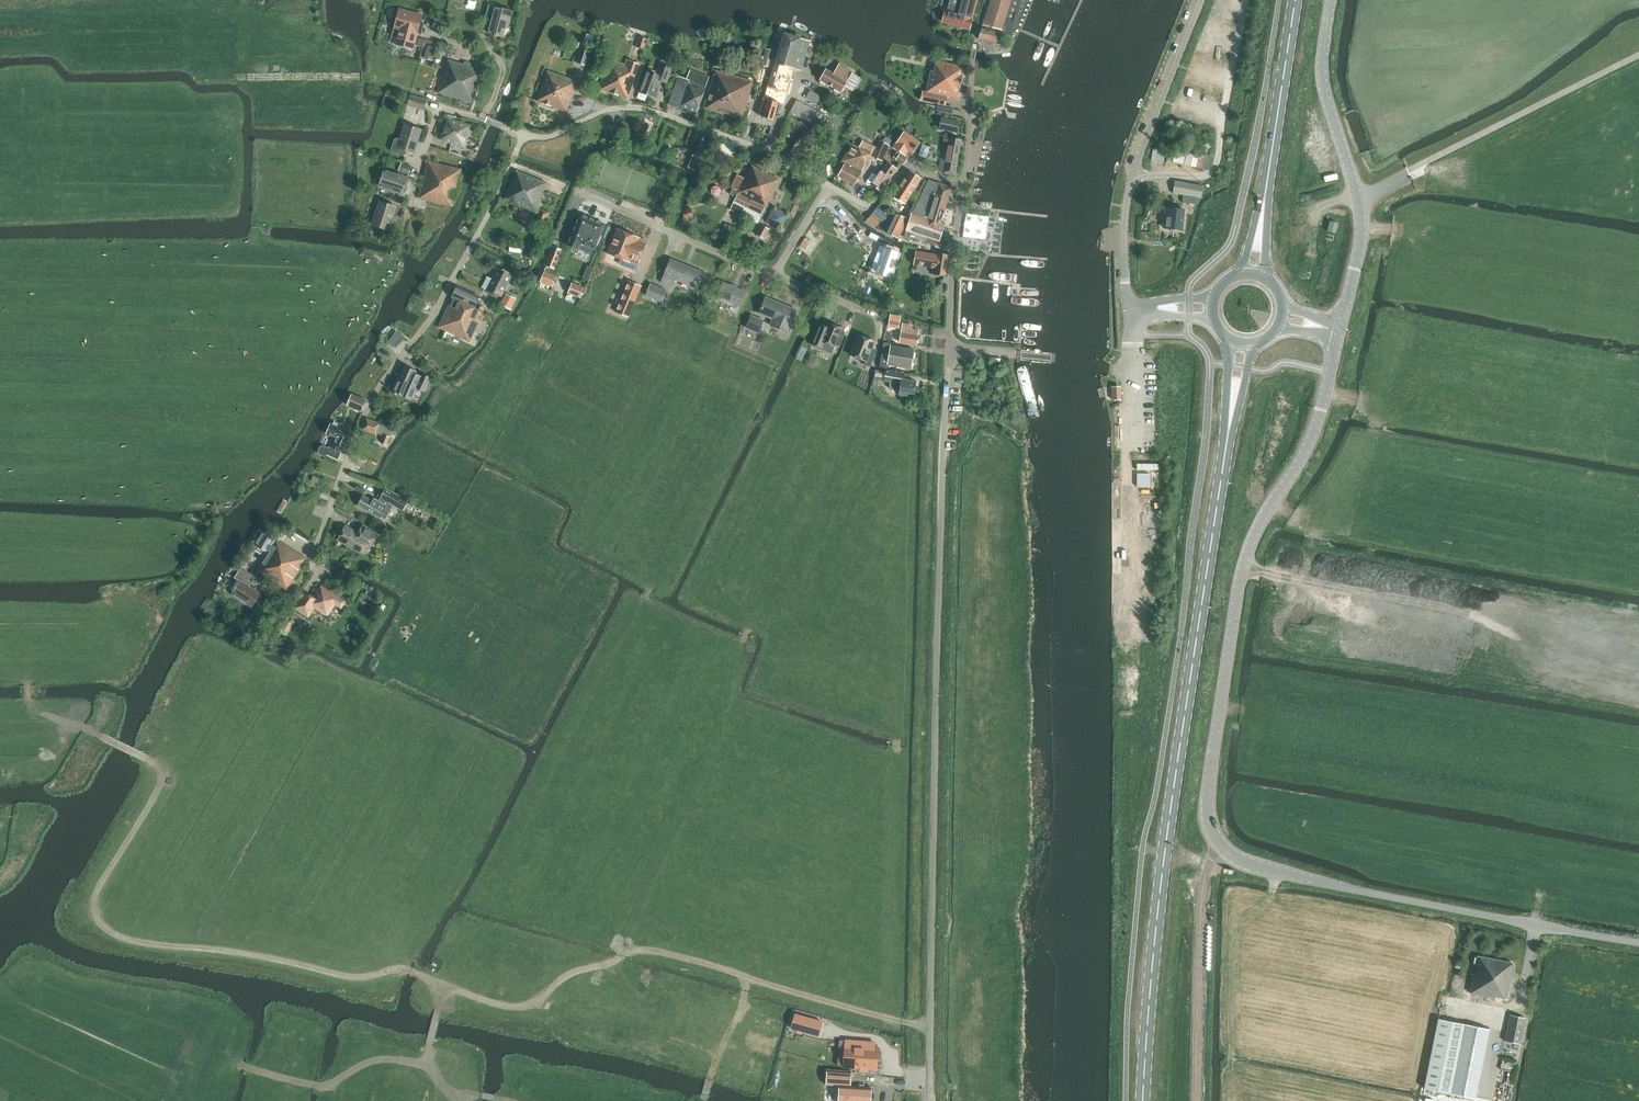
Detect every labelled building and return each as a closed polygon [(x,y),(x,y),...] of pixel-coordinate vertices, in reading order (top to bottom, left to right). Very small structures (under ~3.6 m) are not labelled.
[(944,22),(970,29),(978,0),(950,0),(949,3),(944,22)] [(997,44),(1000,31),(1009,33),(1013,22),(1020,0),(993,0),(989,14),(990,14),(988,20),(993,21),(992,27),(983,24),(979,39),(997,44)] [(482,32),(489,33),(503,37),(506,24),(509,24),(512,11),(496,7),(489,5),(482,32)] [(392,42),(413,47),(421,16),(400,10),(392,42)] [(587,33),(585,39),(592,42),(594,36),(587,33)] [(785,34),(776,63),(773,62),(795,68),(794,69),(801,70),(809,41),(785,34)] [(635,47),(643,49),(647,39),(639,36),(635,47)] [(426,40),(419,38),(417,45),(424,47),(426,40)] [(433,61),(436,47),(428,45),(425,59),(433,61)] [(577,63),(586,66),(592,48),(583,45),(577,63)] [(470,66),(448,59),(438,92),(473,103),(483,70),(470,66)] [(609,59),(603,77),(599,89),(600,89),(627,98),(639,64),(627,59),(625,64),(609,59)] [(947,96),(958,98),(964,67),(936,61),(934,71),(931,70),(927,91),(923,91),(921,100),(945,105),(947,96)] [(779,102),(784,104),(794,69),(795,68),(773,62),(763,98),(779,102)] [(833,73),(826,69),(820,80),(841,92),(845,86),(853,90),(860,78),(852,73),(853,71),(839,63),(833,73)] [(647,70),(639,92),(654,97),(660,81),(666,83),(671,68),(659,64),(656,74),(647,70)] [(567,111),(577,81),(547,70),(536,101),(567,111)] [(676,83),(668,106),(695,115),(705,87),(706,87),(709,77),(690,70),(687,79),(678,76),(676,83)] [(752,81),(715,71),(705,108),(742,119),(752,81)] [(816,104),(820,96),(809,90),(805,98),(816,104)] [(407,105),(424,109),(426,100),(410,95),(407,105)] [(774,120),(779,102),(763,98),(758,115),(762,116),(774,120)] [(817,112),(818,111),(796,100),(790,112),(811,124),(811,123),(816,126),(822,115),(817,112)] [(941,117),(939,128),(957,132),(960,122),(941,117)] [(447,118),(440,140),(464,147),(470,126),(447,118)] [(910,131),(914,126),(909,123),(905,128),(910,131)] [(395,140),(392,149),(393,152),(403,155),(406,154),(407,151),(414,153),(421,130),(405,125),(401,139),(397,138),(395,140)] [(803,131),(792,149),(805,157),(816,138),(803,131)] [(893,147),(905,156),(908,151),(912,154),(920,143),(904,132),(893,147)] [(939,171),(955,174),(961,139),(950,137),(948,150),(943,149),(939,171)] [(844,164),(838,175),(854,185),(861,174),(860,173),(871,154),(875,147),(862,140),(858,148),(851,144),(843,161),(843,162),(842,163),(844,164)] [(888,145),(879,140),(872,156),(881,161),(888,145)] [(927,158),(931,147),(923,144),(919,155),(927,158)] [(1164,162),(1165,151),(1152,149),(1151,160),(1164,162)] [(1173,161),(1184,164),(1186,153),(1175,151),(1173,161)] [(907,158),(900,153),(895,160),(903,165),(907,158)] [(1211,157),(1187,153),(1185,165),(1202,168),(1202,167),(1208,168),(1211,157)] [(693,155),(688,167),(695,170),(700,158),(693,155)] [(420,198),(452,206),(461,169),(428,161),(420,198)] [(881,191),(892,176),(897,168),(887,162),(872,184),(871,185),(881,191)] [(401,163),(398,171),(409,174),(412,166),(401,163)] [(730,210),(744,217),(766,173),(752,166),(745,178),(737,174),(731,187),(733,188),(730,194),(736,197),(730,210)] [(384,169),(379,186),(403,194),(408,178),(384,169)] [(517,171),(506,200),(535,211),(547,182),(517,171)] [(909,171),(893,196),(905,204),(921,178),(909,171)] [(780,180),(766,173),(744,217),(757,223),(761,215),(760,214),(764,207),(766,208),(767,205),(780,180)] [(911,213),(906,230),(910,232),(909,238),(924,242),(935,245),(937,241),(939,242),(945,224),(941,223),(947,201),(952,203),(953,198),(949,197),(952,187),(929,179),(912,213),(911,213)] [(1173,193),(1201,198),(1203,186),(1175,181),(1173,193)] [(371,224),(389,230),(396,206),(379,201),(371,224)] [(692,207),(683,211),(684,218),(694,217),(694,218),(697,218),(694,207),(692,208),(692,207)] [(877,207),(873,213),(881,220),(883,221),(888,215),(877,207)] [(1184,209),(1169,208),(1168,215),(1167,216),(1164,215),(1163,227),(1166,227),(1166,228),(1182,230),(1184,217),(1183,217),(1184,209)] [(545,224),(549,212),(541,209),(536,220),(545,224)] [(867,220),(875,227),(881,220),(872,213),(867,220)] [(896,213),(886,233),(898,239),(908,219),(896,213)] [(595,248),(605,224),(580,214),(568,245),(578,249),(578,248),(592,254),(594,248),(595,248)] [(987,238),(988,215),(965,214),(964,237),(987,238)] [(1335,233),(1338,224),(1330,222),(1327,231),(1335,233)] [(727,223),(724,232),(734,236),(737,227),(727,223)] [(757,234),(764,239),(769,229),(762,225),(757,234)] [(630,259),(638,263),(646,244),(637,241),(639,237),(617,229),(607,253),(629,262),(630,259)] [(860,242),(854,236),(849,240),(855,246),(860,242)] [(799,247),(804,250),(809,241),(804,238),(799,247)] [(552,246),(545,265),(555,269),(563,250),(552,246)] [(936,275),(946,276),(949,254),(938,253),(938,255),(916,253),(915,266),(937,269),(936,275)] [(703,272),(670,259),(661,282),(672,286),(675,280),(697,288),(703,272)] [(583,277),(588,280),(593,268),(587,265),(583,277)] [(498,266),(486,289),(502,297),(513,274),(498,266)] [(545,271),(540,282),(552,287),(557,276),(545,271)] [(628,281),(615,312),(629,317),(642,286),(628,281)] [(572,282),(568,293),(580,298),(584,287),(572,282)] [(723,282),(717,297),(740,306),(745,291),(723,282)] [(653,284),(649,295),(664,301),(668,290),(653,284)] [(439,327),(470,341),(484,312),(475,308),(480,297),(457,287),(452,298),(454,299),(451,305),(449,304),(439,327)] [(511,309),(516,298),(506,293),(501,304),(511,309)] [(704,304),(709,306),(714,295),(709,293),(704,304)] [(797,309),(765,297),(759,314),(775,321),(773,325),(781,329),(783,324),(790,327),(797,309)] [(890,313),(889,320),(899,322),(900,315),(890,313)] [(753,316),(748,327),(761,331),(765,321),(753,316)] [(818,330),(812,345),(820,348),(819,348),(832,353),(836,342),(840,344),(843,337),(839,335),(842,328),(829,323),(827,327),(820,324),(818,330)] [(899,342),(917,345),(919,330),(910,329),(911,325),(901,324),(899,342)] [(404,338),(396,332),(388,342),(396,348),(404,338)] [(858,334),(849,354),(865,360),(864,364),(862,368),(870,371),(872,368),(868,366),(869,366),(870,367),(877,350),(872,348),(874,341),(858,334)] [(889,349),(881,347),(878,367),(886,368),(887,364),(911,368),(914,349),(890,346),(889,349)] [(420,353),(415,361),(426,367),(431,359),(420,353)] [(422,375),(415,373),(416,370),(405,365),(393,391),(405,396),(406,394),(413,396),(416,387),(425,391),(431,377),(423,373),(422,375)] [(899,390),(898,394),(914,396),(916,381),(903,379),(904,373),(885,370),(884,375),(884,381),(890,382),(889,388),(899,390)] [(1017,376),(1029,413),(1040,409),(1028,372),(1017,376)] [(1113,385),(1113,399),(1121,399),(1121,385),(1113,385)] [(368,402),(351,394),(347,405),(364,412),(368,402)] [(386,425),(367,418),(363,430),(377,434),(377,433),(383,435),(386,425)] [(353,433),(330,423),(325,434),(335,438),(331,447),(328,447),(323,445),(320,447),(319,451),(320,454),(324,455),(327,454),(338,459),(342,451),(345,453),(353,433)] [(385,434),(381,443),(387,445),(390,436),(385,434)] [(318,487),(323,477),(317,474),(312,484),(318,487)] [(408,501),(385,488),(379,500),(374,497),(372,500),(363,495),(357,505),(385,521),(394,505),(403,510),(408,501)] [(288,502),(284,499),(277,511),(281,513),(281,514),(282,513),(288,502)] [(338,539),(361,552),(368,539),(372,541),(377,533),(365,527),(361,534),(346,526),(338,539)] [(257,570),(287,589),(307,558),(277,539),(264,531),(256,544),(269,551),(257,570)] [(234,577),(238,580),(231,590),(234,591),(232,594),(252,607),(261,593),(250,586),(255,577),(240,568),(234,577)] [(295,607),(308,616),(314,607),(327,615),(335,603),(341,607),(345,601),(321,586),(314,598),(304,592),(295,607)] [(211,600),(207,597),(201,607),(205,610),(211,600)] [(285,620),(280,628),(287,632),(292,624),(285,620)] [(1506,998),(1506,999),(1513,963),(1478,956),(1470,993),(1496,998),(1496,997),(1506,999),(1506,998)] [(795,1011),(790,1027),(818,1035),(823,1019),(795,1011)] [(1510,1015),(1505,1041),(1520,1044),(1525,1018),(1510,1015)] [(1424,1088),(1451,1093),(1475,1098),(1489,1028),(1438,1018),(1424,1088)] [(846,1040),(844,1066),(876,1069),(878,1048),(874,1048),(874,1042),(846,1040)] [(870,1091),(850,1091),(850,1077),(827,1078),(827,1091),(839,1091),(839,1100),(870,1100),(870,1091)]
